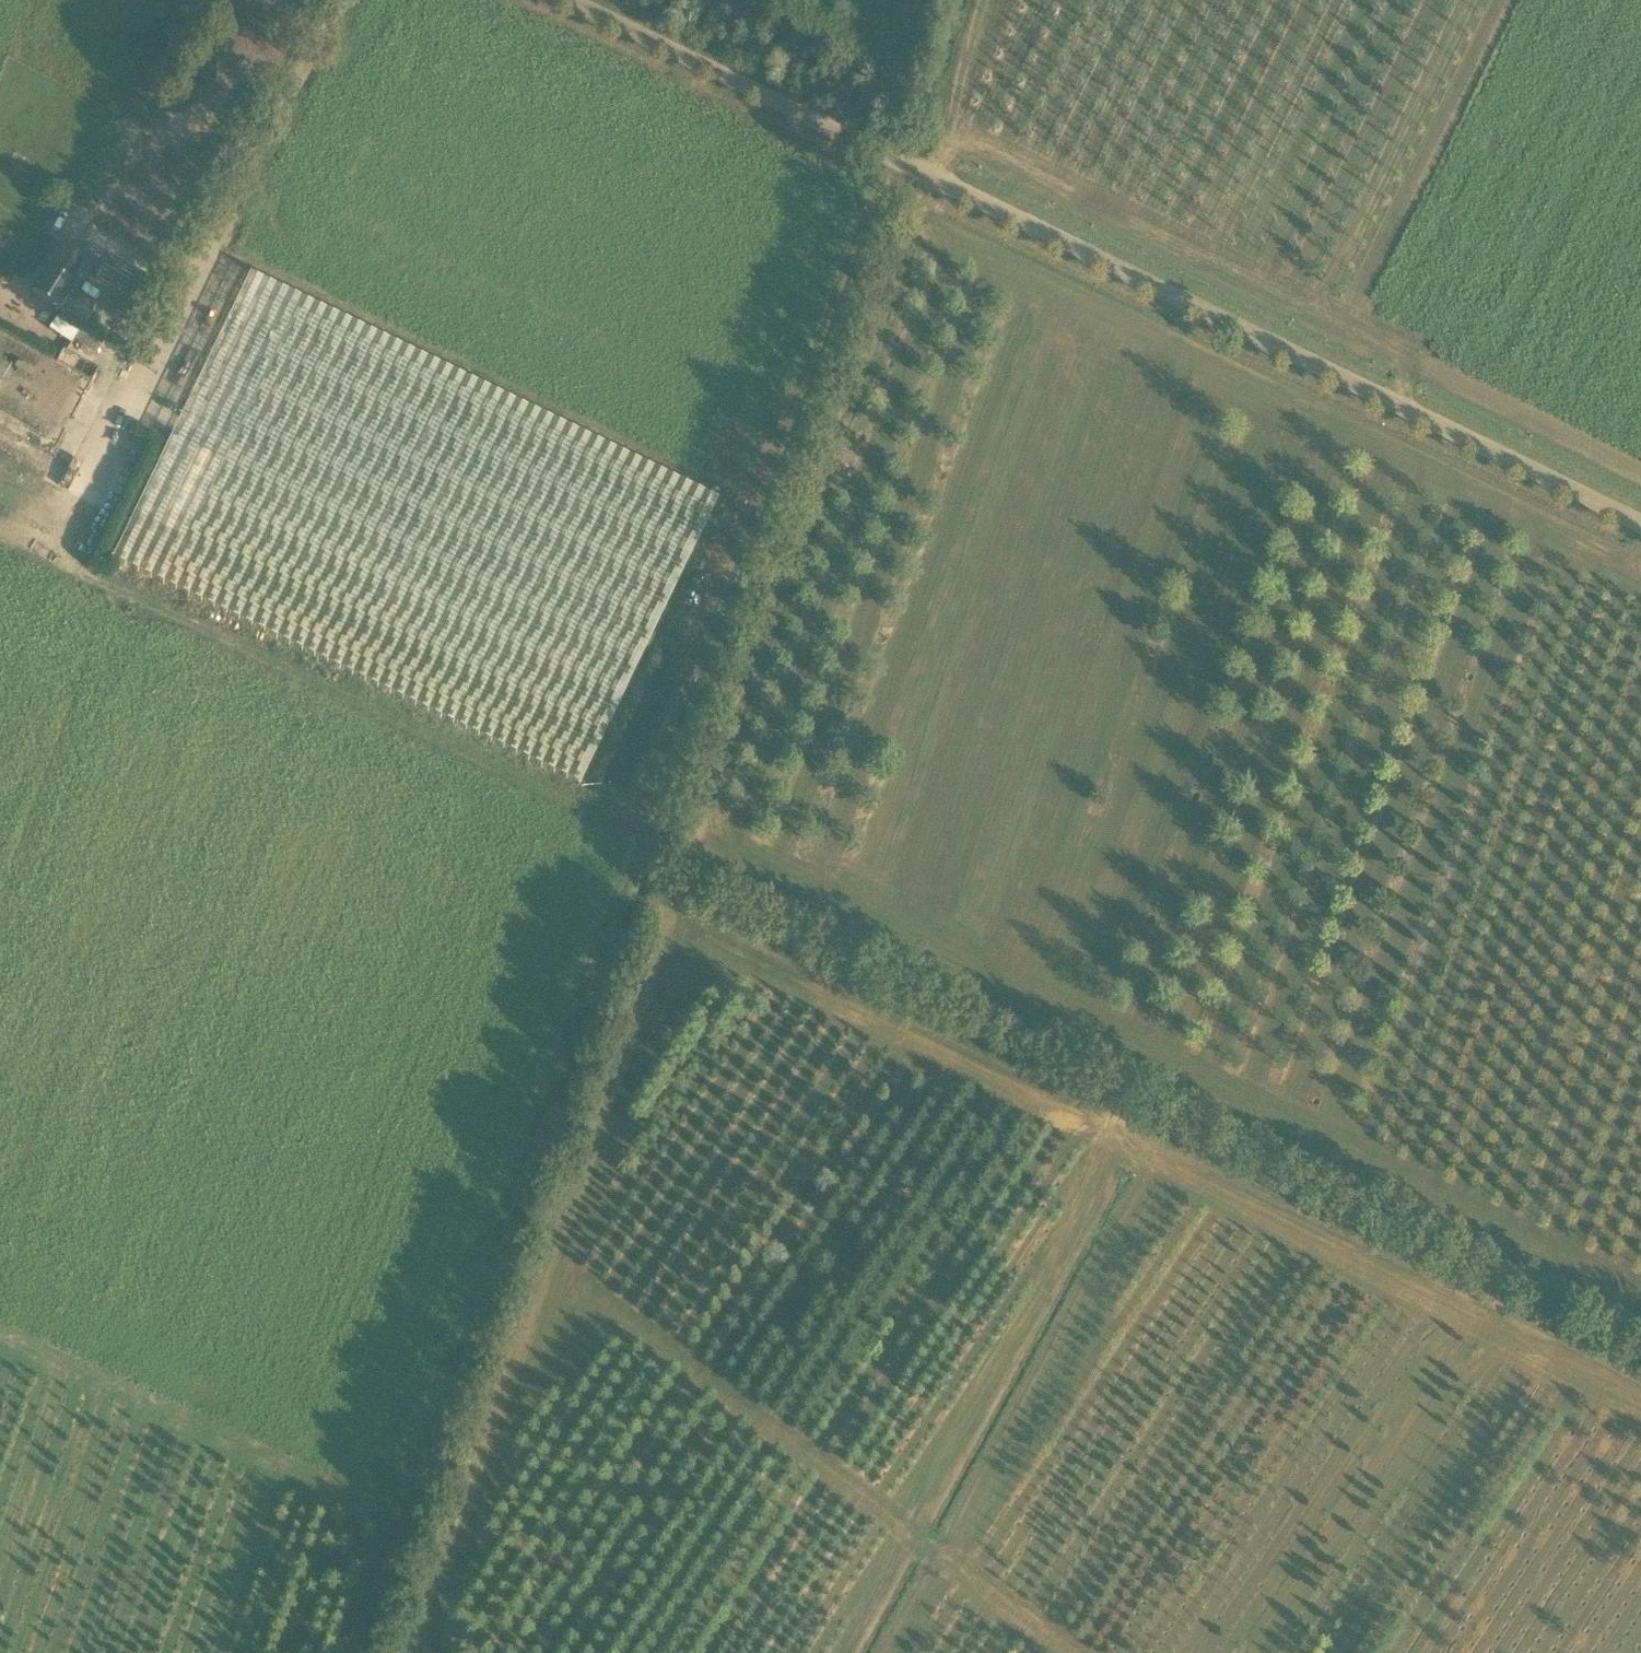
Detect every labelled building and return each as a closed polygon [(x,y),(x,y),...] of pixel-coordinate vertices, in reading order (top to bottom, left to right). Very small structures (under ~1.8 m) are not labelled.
[(32,294),(60,312),(49,330),(72,345),(83,329),(96,308),(75,295),(93,265),(63,246),(49,269),(32,294)] [(109,254),(95,278),(132,300),(147,276),(109,254)] [(168,445),(113,558),(581,784),(709,520),(720,498),(252,271),(168,445)]
